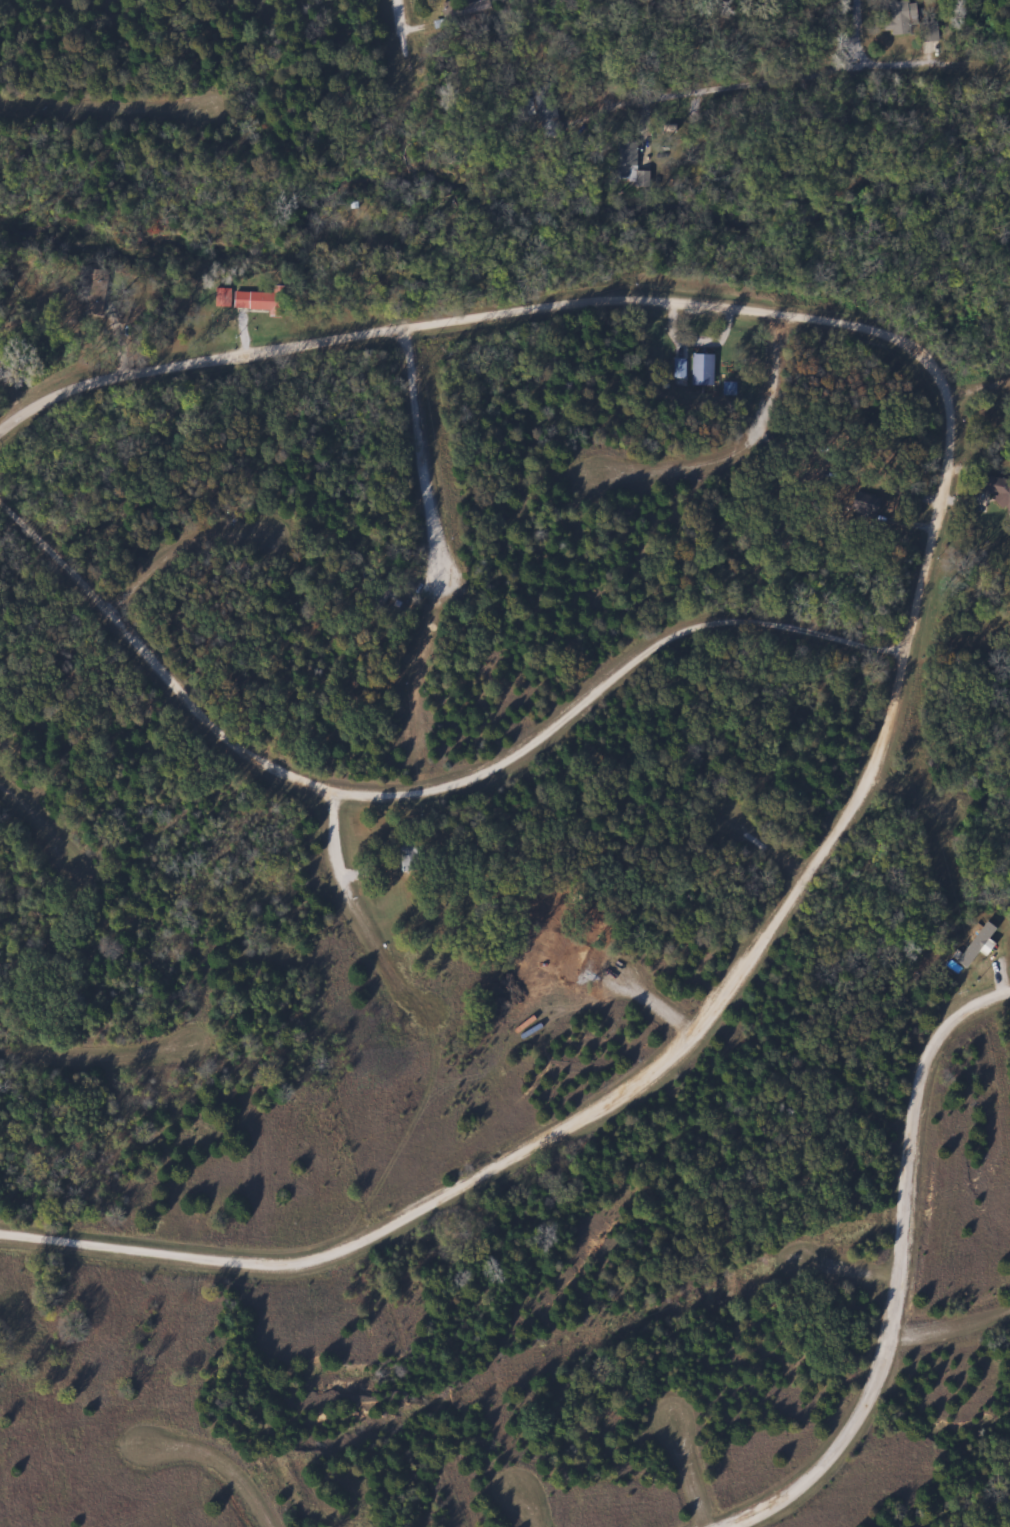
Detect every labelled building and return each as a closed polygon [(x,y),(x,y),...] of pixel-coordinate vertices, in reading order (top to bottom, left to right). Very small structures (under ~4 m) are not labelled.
[(488,13),(488,0),(444,0),(441,0),(442,15),(488,13)] [(878,31),(888,31),(888,35),(906,35),(906,2),(887,2),(887,22),(878,22),(878,31)] [(543,135),(557,132),(549,95),(525,99),(529,116),(538,114),(543,135)] [(644,174),(634,173),(635,143),(615,142),(613,180),(643,181),(644,174)] [(114,271),(86,266),(80,296),(91,298),(88,314),(105,317),(114,271)] [(227,310),(268,310),(268,292),(227,292),(227,310)] [(710,354),(688,354),(688,385),(710,385),(710,354)] [(670,359),(670,378),(681,378),(681,359),(670,359)] [(994,492),(993,475),(973,476),(974,493),(994,492)] [(393,846),(401,868),(413,864),(405,842),(393,846)] [(982,955),(983,957),(996,949),(990,939),(993,937),(990,931),(962,948),(970,962),(982,955)]
